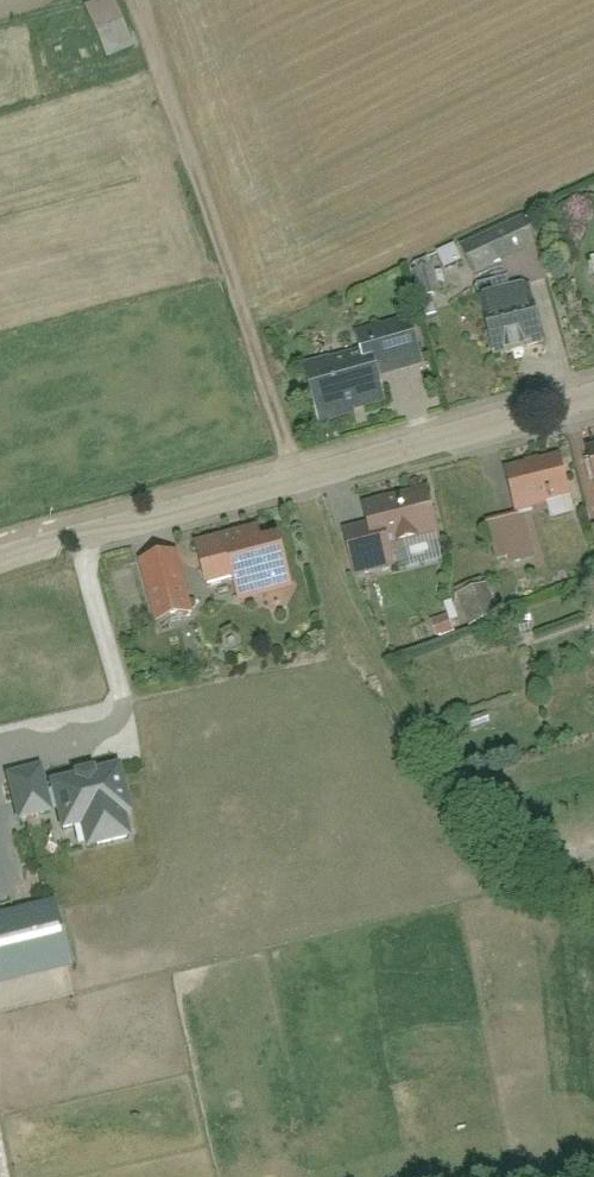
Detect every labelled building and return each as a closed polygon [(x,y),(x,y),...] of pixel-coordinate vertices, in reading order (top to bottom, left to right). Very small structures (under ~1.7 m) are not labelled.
[(92,10),(112,62),(134,53),(114,1),(92,10)] [(462,255),(478,286),(543,254),(527,222),(462,255)] [(416,274),(422,305),(442,301),(436,270),(416,274)] [(488,307),(501,356),(550,343),(537,294),(488,307)] [(359,333),(363,351),(308,366),(323,424),(391,405),(384,378),(429,366),(415,317),(359,333)] [(563,462),(507,477),(519,519),(574,504),(563,462)] [(368,512),(373,529),(345,537),(359,585),(406,571),(401,555),(449,541),(434,492),(368,512)] [(495,531),(506,571),(540,561),(529,522),(495,531)] [(203,547),(216,593),(240,587),(247,610),(300,596),(287,548),(273,551),(267,530),(203,547)] [(184,558),(145,568),(160,625),(198,616),(184,558)] [(461,599),(475,634),(504,622),(490,587),(461,599)] [(434,627),(441,644),(459,636),(452,620),(434,627)] [(88,848),(127,838),(121,814),(128,812),(118,769),(51,784),(62,830),(82,825),(88,848)]
